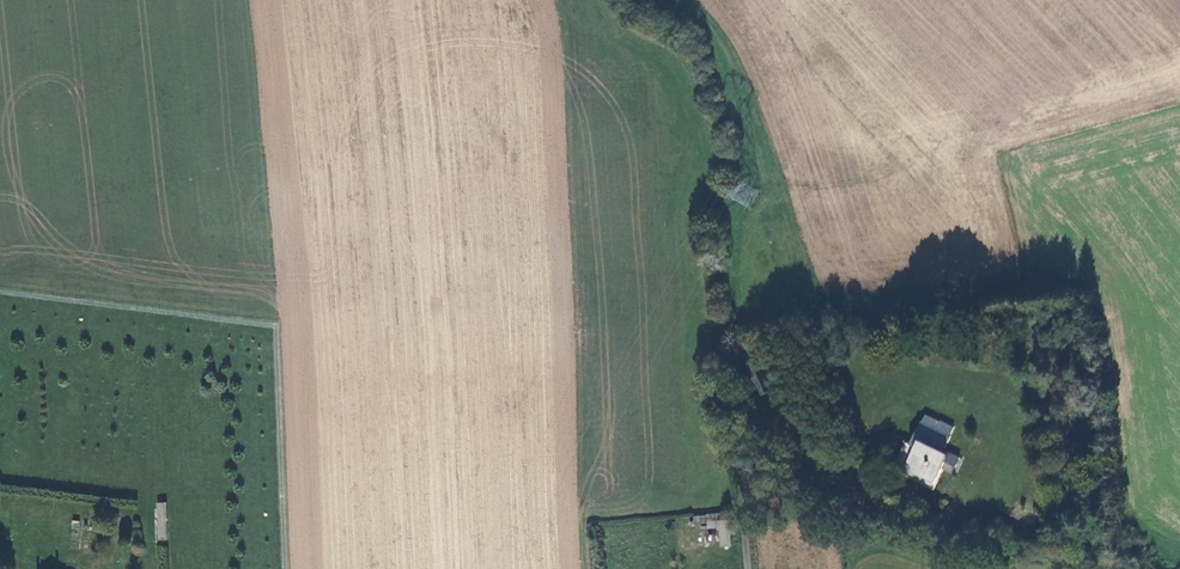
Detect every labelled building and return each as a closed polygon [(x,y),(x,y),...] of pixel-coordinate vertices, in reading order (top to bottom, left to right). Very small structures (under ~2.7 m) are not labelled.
[(922,440),(908,472),(936,486),(945,469),(957,476),(967,457),(955,450),(951,448),(958,433),(924,416),(915,437),(922,440)] [(1082,520),(1076,505),(1058,510),(1065,526),(1082,520)] [(165,541),(172,540),(171,507),(161,507),(165,541)] [(713,526),(725,525),(727,550),(738,549),(735,516),(700,518),(700,523),(706,523),(707,546),(720,545),(720,537),(714,537),(713,526)]
